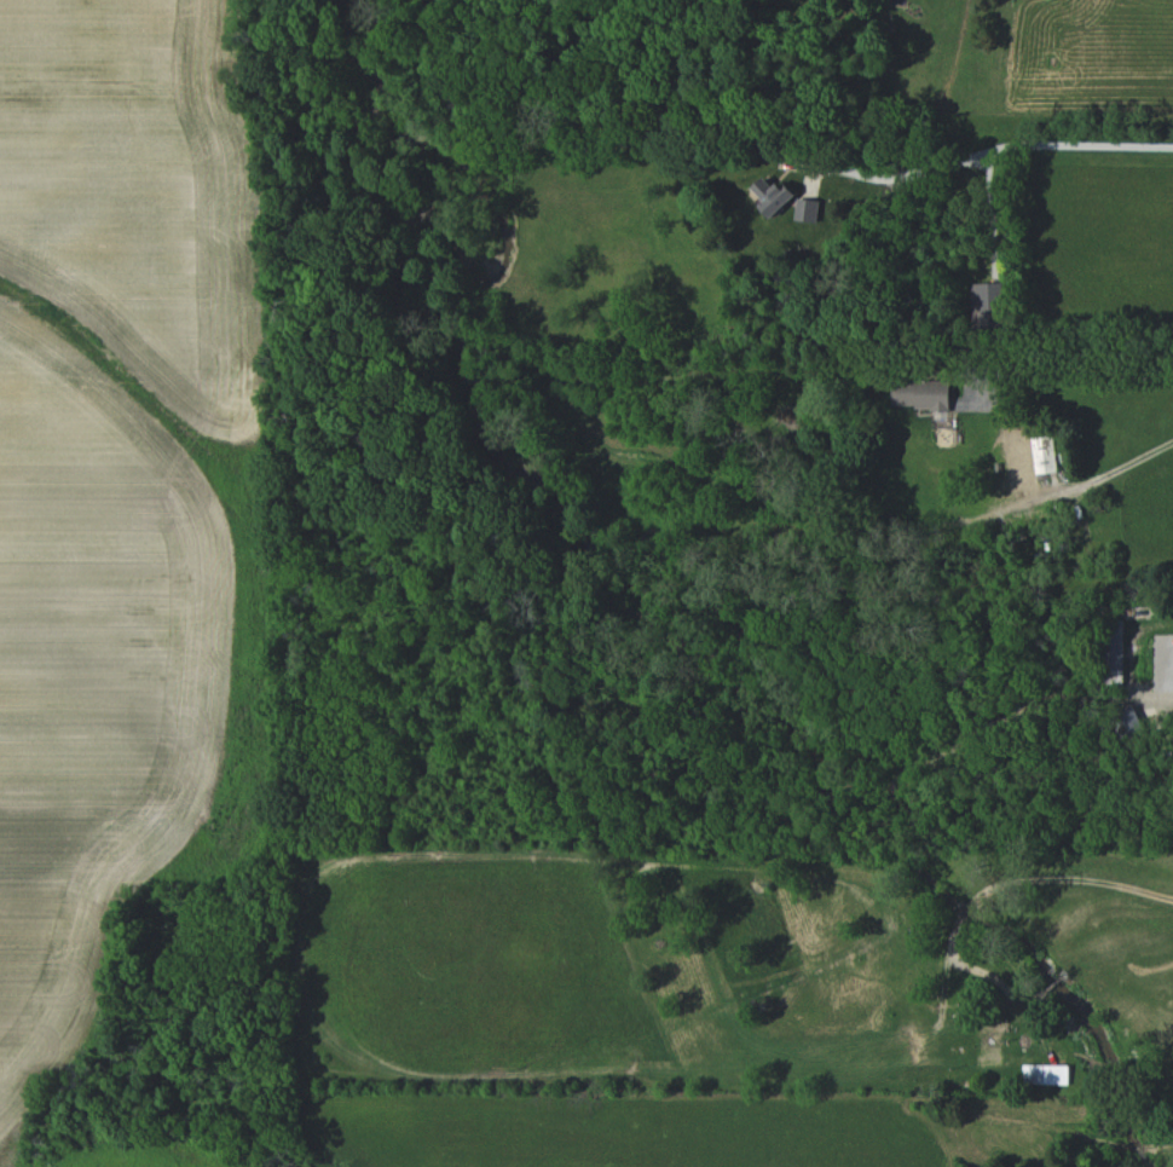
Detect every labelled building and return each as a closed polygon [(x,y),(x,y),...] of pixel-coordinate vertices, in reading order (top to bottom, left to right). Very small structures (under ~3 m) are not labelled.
[(765,202),(760,206),(771,218),(796,195),(783,181),(775,188),(764,177),(752,188),(765,202)] [(820,201),(797,198),(795,220),(817,222),(820,201)] [(971,283),(973,330),(1004,328),(1002,282),(971,283)] [(950,409),(950,381),(893,379),(892,407),(950,409)] [(1125,670),(1123,624),(1111,625),(1111,636),(1099,637),(1100,670),(1125,670)] [(1069,1065),(1023,1064),(1022,1084),(1069,1084),(1069,1065)]
